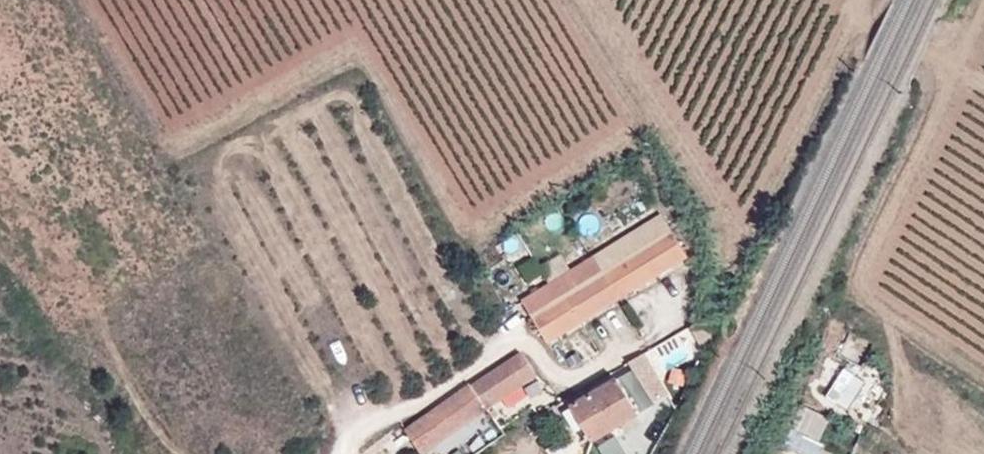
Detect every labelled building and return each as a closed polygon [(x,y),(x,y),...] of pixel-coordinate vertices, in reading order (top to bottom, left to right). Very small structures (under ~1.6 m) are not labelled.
[(687,257),(661,213),(521,300),(547,344),(687,257)] [(520,349),(407,431),(422,453),(425,453),(535,376),(536,375),(520,349)] [(593,442),(641,413),(642,412),(657,378),(655,374),(664,370),(657,360),(638,372),(636,371),(573,408),(574,410),(583,427),(593,442)] [(829,392),(850,405),(868,375),(847,363),(829,392)] [(642,412),(641,413),(657,404),(651,394),(662,386),(657,378),(642,412)] [(576,431),(583,427),(574,410),(567,415),(576,431)]
